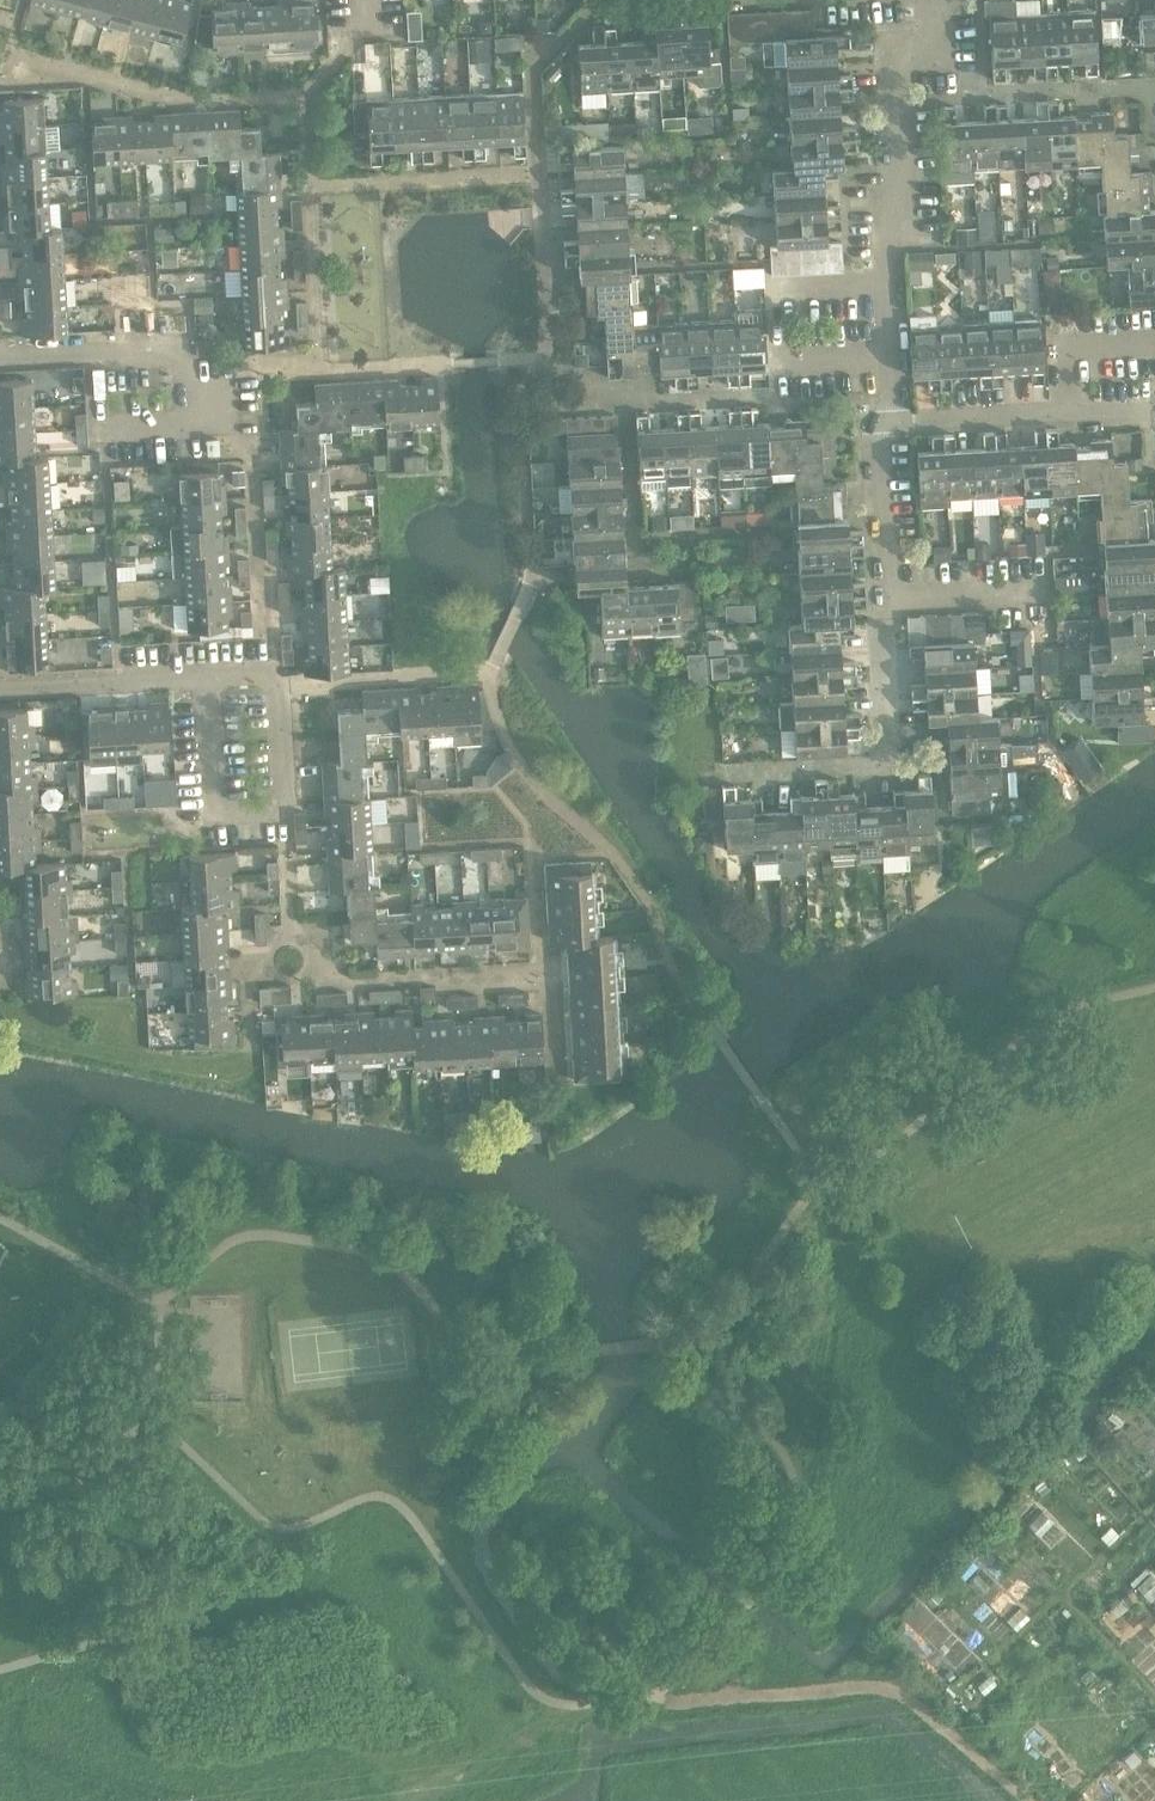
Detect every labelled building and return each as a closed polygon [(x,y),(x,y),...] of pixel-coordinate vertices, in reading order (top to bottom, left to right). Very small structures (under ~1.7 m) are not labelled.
[(37,5),(55,10),(58,0),(38,0),(37,5)] [(55,10),(73,15),(75,10),(81,12),(85,0),(58,0),(55,10)] [(81,12),(88,14),(87,19),(105,24),(111,0),(85,0),(81,12)] [(105,24),(123,29),(124,23),(131,25),(138,0),(111,0),(105,24)] [(131,25),(138,27),(136,33),(155,38),(165,0),(138,0),(131,25)] [(155,38),(173,43),(174,37),(182,39),(192,2),(186,0),(165,0),(155,38)] [(264,6),(267,45),(274,45),(274,50),(293,49),(290,0),(278,0),(278,5),(264,6)] [(293,49),(312,48),(311,43),(319,42),(317,3),(302,4),(302,0),(290,0),(293,49)] [(1017,14),(1016,0),(1008,0),(984,1),(985,17),(990,17),(994,80),(1006,79),(1006,65),(1020,65),(1017,14)] [(250,1),(238,2),(241,52),(260,51),(260,46),(267,45),(264,6),(250,7),(250,1)] [(241,52),(238,2),(226,3),(227,8),(212,9),(214,48),(222,48),(222,53),(241,52)] [(670,24),(656,25),(659,75),(660,75),(685,74),(681,9),(669,10),(670,24)] [(693,9),(681,9),(685,74),(695,73),(696,83),(700,87),(718,86),(722,82),(721,56),(711,57),(709,22),(694,23),(693,9)] [(815,37),(815,29),(814,9),(799,10),(800,38),(815,37)] [(799,10),(785,11),(786,39),(800,38),(799,10)] [(1095,10),(1068,11),(1071,62),(1085,61),(1086,75),(1099,74),(1095,10)] [(772,41),(773,41),(786,40),(786,39),(785,11),(771,12),(772,41)] [(1068,11),(1042,13),(1046,77),(1058,77),(1057,63),(1071,62),(1068,11)] [(744,42),(758,42),(757,12),(743,13),(744,42)] [(771,12),(757,12),(758,42),(772,41),(771,12)] [(743,13),(729,14),(728,14),(729,43),(744,42),(743,13)] [(1042,13),(1017,14),(1020,65),(1034,64),(1034,78),(1046,77),(1042,13)] [(1140,15),(1142,43),(1154,42),(1154,14),(1140,15)] [(551,21),(539,22),(540,31),(551,31),(551,21)] [(645,40),(631,40),(634,91),(661,89),(660,75),(659,75),(656,25),(644,25),(645,40)] [(616,27),(604,28),(608,92),(634,91),(631,40),(617,41),(616,27)] [(421,28),(407,28),(408,39),(421,39),(421,28)] [(608,92),(604,28),(593,28),(593,42),(579,43),(581,94),(608,92)] [(786,40),(773,41),(775,66),(787,65),(838,62),(837,48),(851,48),(850,35),(815,37),(800,38),(786,39),(786,40)] [(505,37),(494,38),(496,50),(507,50),(505,37)] [(442,40),(428,41),(429,48),(435,54),(443,54),(442,40)] [(486,40),(469,41),(470,63),(487,62),(486,40)] [(555,62),(544,73),(553,81),(563,70),(555,62)] [(838,62),(787,65),(789,91),(853,87),(852,75),(839,76),(838,62)] [(744,70),(731,71),(732,82),(745,81),(744,70)] [(853,87),(789,91),(790,117),(841,114),(840,100),(854,99),(853,87)] [(523,91),(497,93),(500,143),(514,142),(515,156),(527,156),(523,91)] [(497,93),(471,94),(475,159),(486,158),(486,144),(500,143),(497,93)] [(471,94),(445,95),(448,146),(462,145),(463,159),(475,159),(471,94)] [(445,95),(419,97),(423,161),(435,161),(434,147),(448,146),(445,95)] [(419,97),(394,98),(397,149),(411,148),(411,162),(423,161),(419,97)] [(44,125),(43,98),(4,100),(5,112),(0,112),(0,127),(44,125)] [(394,98),(367,100),(353,101),(354,132),(369,131),(371,165),(383,164),(382,150),(397,149),(394,98)] [(1059,101),(1047,102),(1051,167),(1077,165),(1074,120),(1074,115),(1060,115),(1059,101)] [(1037,116),(1022,117),(1025,168),(1051,167),(1047,102),(1036,102),(1037,116)] [(1008,104),(996,105),(999,169),(1025,168),(1022,117),(1008,118),(1008,104)] [(985,119),(971,120),(974,171),(999,169),(996,105),(984,105),(985,119)] [(974,171),(971,120),(957,121),(956,107),(943,108),(947,171),(942,171),(942,184),(975,182),(974,171)] [(748,109),(733,110),(734,119),(748,119),(748,109)] [(240,110),(207,112),(210,162),(211,162),(211,156),(241,154),(243,190),(243,191),(282,189),(280,151),(262,152),(260,126),(241,127),(240,110)] [(207,112),(170,114),(172,153),(174,153),(208,151),(209,162),(210,162),(207,112)] [(155,121),(144,121),(147,160),(174,158),(174,153),(172,153),(170,114),(155,115),(155,121)] [(841,114),(790,117),(792,142),(856,139),(855,127),(841,128),(841,114)] [(134,116),(118,117),(121,161),(147,160),(144,121),(134,122),(134,116)] [(121,161),(118,117),(103,118),(103,124),(92,124),(94,163),(121,161)] [(1107,118),(1074,120),(1077,165),(1102,164),(1104,214),(1149,212),(1149,211),(1147,179),(1130,180),(1129,149),(1128,134),(1108,135),(1107,118)] [(608,122),(544,126),(545,143),(575,141),(609,139),(608,122)] [(620,124),(610,125),(611,139),(620,139),(620,124)] [(0,127),(0,130),(1,143),(6,142),(7,153),(46,151),(44,125),(0,127)] [(1142,133),(1128,134),(1129,149),(1143,148),(1142,133)] [(792,142),(793,167),(793,168),(838,166),(843,165),(843,151),(857,150),(856,139),(792,142)] [(573,161),(574,175),(625,172),(623,146),(559,149),(559,162),(573,161)] [(1139,149),(1131,149),(1131,161),(1139,161),(1139,149)] [(2,164),(3,179),(47,177),(46,151),(7,153),(8,163),(2,164)] [(697,156),(683,156),(683,167),(698,167),(697,156)] [(773,168),(775,195),(825,192),(824,178),(838,178),(838,166),(793,168),(793,167),(773,168)] [(561,190),(562,202),(626,198),(625,172),(574,175),(575,189),(561,190)] [(698,172),(688,172),(688,184),(699,183),(698,172)] [(47,177),(3,179),(4,194),(9,194),(10,204),(49,202),(47,177)] [(237,190),(239,218),(278,215),(277,205),(283,205),(282,189),(243,191),(243,190),(237,190)] [(825,192),(775,195),(776,221),(841,217),(840,206),(826,206),(825,192)] [(206,194),(191,194),(192,213),(207,213),(206,194)] [(626,198),(562,202),(562,213),(576,213),(577,227),(628,224),(626,198)] [(291,199),(292,215),(303,214),(302,199),(291,199)] [(139,200),(128,201),(129,216),(139,216),(139,200)] [(119,216),(118,201),(108,201),(108,217),(119,216)] [(128,201),(118,201),(119,216),(129,216),(128,201)] [(49,202),(10,204),(11,215),(5,215),(6,232),(17,231),(17,230),(50,228),(49,202)] [(86,209),(73,210),(74,226),(87,225),(86,209)] [(1104,214),(1106,240),(1154,237),(1154,210),(1149,211),(1149,212),(1104,214)] [(303,214),(292,215),(293,230),(303,229),(303,214)] [(278,215),(239,218),(240,243),(285,241),(284,225),(278,226),(278,215)] [(841,217),(776,221),(778,246),(778,247),(786,247),(800,246),(814,245),(828,244),(828,243),(827,230),(841,229),(841,217)] [(1054,220),(1039,221),(1040,234),(1054,234),(1054,220)] [(564,242),(565,253),(615,250),(615,252),(629,251),(628,224),(577,227),(578,241),(564,242)] [(994,225),(979,226),(980,241),(995,240),(994,225)] [(17,230),(17,231),(18,246),(24,245),(25,256),(63,254),(62,227),(50,228),(17,230)] [(170,227),(155,228),(156,242),(170,241),(170,227)] [(977,228),(957,229),(958,244),(978,243),(977,228)] [(1106,240),(1107,267),(1128,265),(1154,263),(1154,237),(1106,240)] [(285,241),(240,243),(242,269),(281,267),(280,256),(286,256),(285,241)] [(842,242),(828,243),(828,244),(829,273),(844,272),(842,242)] [(815,273),(829,273),(828,244),(814,245),(815,273)] [(801,274),(815,273),(814,245),(800,246),(801,274)] [(772,276),(787,275),(786,247),(778,247),(778,246),(771,246),(772,276)] [(787,275),(801,274),(800,246),(786,247),(787,275)] [(0,247),(0,258),(8,257),(12,257),(12,247),(0,247)] [(1041,247),(1011,249),(1011,263),(1011,266),(1042,264),(1041,247)] [(177,249),(162,250),(163,267),(178,266),(177,249)] [(1011,249),(985,250),(986,265),(1011,263),(1011,249)] [(615,250),(565,253),(565,265),(585,264),(586,277),(631,274),(629,251),(615,252),(615,250)] [(980,250),(964,251),(966,275),(981,274),(980,250)] [(294,251),(295,266),(305,266),(305,251),(294,251)] [(933,252),(906,254),(907,269),(934,267),(933,252)] [(955,252),(935,253),(936,264),(956,263),(955,252)] [(19,267),(20,282),(65,279),(63,254),(25,256),(25,266),(19,267)] [(0,258),(0,268),(13,267),(12,257),(8,257),(0,258)] [(1059,258),(1047,258),(1048,268),(1059,268),(1059,258)] [(143,262),(129,262),(130,273),(144,272),(143,262)] [(1128,265),(1130,307),(1154,305),(1154,263),(1128,265)] [(305,266),(295,266),(296,281),(306,281),(305,266)] [(281,267),(242,269),(243,295),(288,292),(287,277),(281,277),(281,267)] [(1059,270),(1043,271),(1044,289),(1046,289),(1052,289),(1057,284),(1060,282),(1059,270)] [(661,369),(658,324),(634,326),(632,299),(638,299),(637,277),(631,277),(631,274),(586,277),(587,303),(582,303),(582,317),(605,315),(609,378),(636,376),(636,371),(661,369)] [(65,279),(20,282),(21,297),(27,297),(27,307),(66,305),(65,279)] [(288,292),(243,295),(245,321),(283,318),(283,308),(289,308),(288,292)] [(212,297),(194,298),(195,314),(213,313),(212,297)] [(0,299),(0,309),(15,308),(15,298),(0,299)] [(297,302),(298,317),(308,317),(308,302),(297,302)] [(66,305),(27,307),(28,318),(22,318),(23,334),(68,332),(66,305)] [(0,309),(0,314),(0,319),(16,319),(15,308),(0,309)] [(735,310),(736,320),(739,385),(751,384),(750,370),(765,369),(762,309),(735,310)] [(988,310),(989,322),(992,387),(1004,386),(1003,372),(1017,371),(1015,320),(1014,309),(988,310)] [(941,390),(937,325),(936,315),(910,317),(913,377),(928,376),(929,390),(941,390)] [(308,317),(298,317),(299,332),(309,332),(308,317)] [(582,317),(573,318),(574,338),(584,337),(583,317),(582,317)] [(283,318),(245,321),(246,347),(291,345),(290,329),(284,329),(283,318)] [(1041,319),(1015,320),(1017,371),(1031,370),(1032,384),(1045,384),(1041,319)] [(736,320),(710,321),(713,372),(727,371),(728,385),(739,385),(736,320)] [(710,321),(684,323),(688,387),(699,387),(699,373),(713,372),(710,321)] [(989,322),(963,323),(966,374),(980,373),(981,387),(992,387),(989,322)] [(684,323),(658,324),(661,369),(661,375),(675,374),(676,388),(688,387),(684,323)] [(963,323),(937,325),(941,390),(952,389),(952,375),(966,374),(963,323)] [(222,339),(197,341),(198,354),(223,353),(222,339)] [(588,353),(575,354),(576,367),(589,366),(588,353)] [(84,376),(74,377),(75,392),(85,392),(84,376)] [(422,384),(411,384),(413,423),(440,422),(438,377),(421,378),(422,384)] [(34,406),(32,379),(0,381),(0,408),(34,406)] [(400,379),(385,380),(387,419),(385,419),(386,425),(413,423),(411,384),(401,385),(400,379)] [(385,380),(348,382),(350,432),(352,432),(351,421),(385,419),(387,419),(385,380)] [(315,384),(316,402),(317,402),(318,429),(319,429),(349,427),(349,433),(350,432),(348,382),(315,384)] [(280,430),(282,468),(321,465),(321,464),(319,429),(318,429),(317,402),(316,402),(296,403),(298,429),(280,430)] [(0,408),(0,434),(35,432),(34,406),(0,408)] [(752,408),(741,409),(745,486),(771,484),(770,472),(768,427),(767,422),(753,422),(752,408)] [(730,424),(716,424),(718,475),(719,487),(745,486),(741,409),(729,410),(730,424)] [(701,411),(689,412),(692,477),(718,475),(716,424),(702,425),(701,411)] [(678,427),(664,427),(667,478),(667,488),(668,490),(693,488),(692,477),(689,412),(677,413),(678,427)] [(76,415),(77,430),(87,429),(87,414),(76,415)] [(667,478),(664,427),(650,428),(649,414),(637,415),(641,490),(667,488),(667,478)] [(617,416),(605,417),(605,432),(618,431),(617,416)] [(592,417),(580,418),(580,433),(593,433),(592,417)] [(605,417),(592,417),(593,433),(605,432),(605,417)] [(567,419),(568,434),(580,433),(580,418),(567,419)] [(544,419),(529,420),(530,435),(538,434),(545,426),(544,419)] [(800,425),(768,427),(770,472),(771,472),(771,478),(795,476),(797,512),(797,522),(842,519),(842,517),(841,504),(841,494),(847,493),(846,480),(823,481),(822,456),(836,455),(835,438),(827,438),(826,428),(806,429),(807,439),(801,439),(800,425)] [(1058,428),(1047,429),(1050,494),(1076,492),(1073,447),(1073,442),(1059,442),(1058,428)] [(87,429),(77,430),(78,445),(88,444),(87,429)] [(1022,445),(1024,495),(1025,507),(1051,506),(1050,494),(1047,429),(1035,430),(1036,444),(1022,445)] [(618,431),(605,432),(593,433),(580,433),(568,434),(569,460),(620,457),(618,431)] [(1007,431),(995,432),(999,497),(1024,495),(1022,445),(1008,445),(1007,431)] [(0,434),(0,461),(9,461),(9,459),(37,458),(37,456),(35,432),(0,434)] [(984,447),(970,448),(973,498),(999,497),(995,432),(983,433),(984,447)] [(947,500),(943,435),(932,436),(933,450),(917,451),(920,501),(947,500)] [(955,435),(943,435),(947,500),(973,498),(970,448),(956,448),(955,435)] [(218,439),(208,440),(209,453),(219,453),(218,439)] [(1106,446),(1073,447),(1076,492),(1101,491),(1104,542),(1149,540),(1149,538),(1147,513),(1153,513),(1152,500),(1130,501),(1127,461),(1107,462),(1106,446)] [(4,470),(5,485),(50,483),(48,456),(37,456),(37,458),(9,459),(9,461),(10,470),(4,470)] [(385,457),(373,457),(373,468),(386,467),(385,457)] [(620,457),(569,460),(571,486),(621,483),(620,457)] [(1142,458),(1129,458),(1129,470),(1142,469),(1142,458)] [(416,471),(415,460),(405,461),(405,471),(416,471)] [(425,460),(415,460),(416,471),(426,470),(425,460)] [(321,465),(282,468),(283,483),(289,483),(289,493),(328,491),(327,463),(321,464),(321,465)] [(244,470),(233,470),(234,486),(245,485),(244,470)] [(180,473),(182,500),(226,497),(225,482),(220,482),(219,471),(180,473)] [(264,479),(264,495),(275,494),(274,479),(264,479)] [(50,483),(5,485),(6,501),(11,500),(12,511),(51,508),(50,483)] [(571,486),(559,487),(560,512),(572,511),(572,512),(623,509),(621,483),(571,486)] [(284,504),(285,519),(330,517),(328,491),(289,493),(290,504),(284,504)] [(275,494),(264,495),(265,510),(276,509),(275,494)] [(226,497),(182,500),(183,526),(222,523),(221,513),(227,513),(226,497)] [(105,507),(94,508),(94,523),(105,522),(105,507)] [(235,507),(236,522),(247,522),(246,507),(235,507)] [(7,521),(8,537),(53,534),(51,508),(12,511),(13,521),(7,521)] [(623,509),(572,512),(574,537),(624,535),(623,509)] [(746,509),(721,511),(722,526),(747,524),(746,509)] [(669,516),(652,517),(653,530),(670,529),(669,516)] [(330,517),(285,519),(286,535),(292,534),(292,545),(331,543),(330,517)] [(799,546),(813,545),(813,546),(864,543),(863,531),(849,532),(848,517),(842,517),(842,519),(797,522),(799,546)] [(247,522),(236,522),(237,538),(248,537),(247,522)] [(171,526),(173,552),(229,549),(228,534),(223,534),(222,523),(183,526),(171,526)] [(266,531),(267,546),(278,546),(277,531),(266,531)] [(53,534),(8,537),(9,552),(14,552),(15,563),(54,560),(53,534)] [(624,535),(574,537),(575,563),(626,560),(624,535)] [(1120,565),(1120,566),(1154,564),(1154,550),(1154,537),(1149,538),(1149,540),(1104,542),(1105,566),(1120,565)] [(331,543),(292,545),(293,555),(287,555),(288,572),(299,571),(299,570),(333,569),(332,568),(331,543)] [(799,546),(800,573),(851,570),(850,556),(864,555),(864,543),(813,546),(813,545),(799,546)] [(990,543),(977,543),(978,559),(991,558),(990,543)] [(138,544),(120,545),(121,555),(138,554),(138,544)] [(1026,544),(1010,545),(1011,556),(1026,555),(1026,544)] [(1046,544),(1029,545),(1029,556),(1046,555),(1046,544)] [(278,546),(267,546),(268,561),(279,561),(278,546)] [(950,546),(934,546),(935,561),(951,560),(950,546)] [(229,549),(173,552),(174,578),(186,577),(225,575),(224,565),(230,564),(229,549)] [(238,559),(239,574),(250,574),(249,559),(238,559)] [(10,573),(11,587),(11,589),(44,587),(44,588),(56,588),(54,560),(15,563),(16,573),(10,573)] [(626,560),(575,563),(576,580),(576,588),(600,587),(626,585),(627,585),(627,578),(626,560)] [(1107,593),(1154,590),(1154,564),(1120,566),(1120,565),(1105,566),(1107,593)] [(136,565),(116,566),(117,581),(136,580),(136,565)] [(299,570),(299,571),(300,586),(306,586),(307,596),(345,594),(344,567),(332,568),(333,569),(299,570)] [(851,570),(800,573),(802,599),(866,595),(866,583),(852,584),(851,570)] [(250,574),(239,574),(240,589),(251,589),(250,574)] [(225,575),(186,577),(187,603),(232,601),(231,585),(225,586),(225,575)] [(388,576),(370,577),(371,592),(388,591),(388,576)] [(1087,577),(1057,579),(1057,594),(1088,592),(1087,577)] [(279,582),(280,598),(290,597),(289,582),(279,582)] [(678,582),(652,584),(655,635),(682,633),(681,621),(680,621),(680,608),(679,595),(678,582)] [(694,582),(678,582),(679,595),(694,594),(694,582)] [(652,584),(627,585),(626,585),(629,636),(629,643),(632,643),(632,636),(655,635),(652,584)] [(626,585),(600,587),(602,637),(629,636),(626,585)] [(6,615),(45,613),(44,588),(44,587),(11,589),(11,587),(0,588),(0,602),(0,605),(6,604),(6,615)] [(1107,593),(1108,618),(1154,616),(1154,590),(1107,593)] [(301,607),(302,622),(347,620),(345,594),(307,596),(307,606),(301,607)] [(694,594),(679,595),(680,608),(695,607),(694,594)] [(99,595),(99,610),(110,610),(109,595),(99,595)] [(866,595),(802,599),(803,623),(803,625),(854,621),(853,607),(867,607),(866,595)] [(290,597),(280,598),(280,613),(291,612),(290,597)] [(232,601),(187,603),(189,630),(228,628),(227,616),(233,616),(232,601)] [(695,607),(680,608),(680,621),(681,621),(696,620),(695,607)] [(110,610),(99,610),(99,625),(110,625),(110,610)] [(241,611),(242,627),(253,626),(252,611),(241,611)] [(1,626),(2,641),(47,638),(45,613),(6,615),(7,625),(1,626)] [(979,613),(964,614),(966,642),(974,642),(974,643),(981,643),(979,613)] [(718,614),(706,614),(707,627),(718,627),(718,614)] [(964,614),(951,615),(952,643),(966,642),(964,614)] [(951,615),(937,616),(938,644),(952,643),(951,615)] [(908,617),(909,645),(924,645),(923,616),(908,617)] [(937,616),(923,616),(924,645),(938,644),(937,616)] [(1108,618),(1092,619),(1094,644),(1110,643),(1110,644),(1154,642),(1154,616),(1108,618)] [(347,620),(302,622),(303,637),(309,637),(310,648),(348,645),(347,620)] [(789,624),(791,651),(841,648),(841,634),(855,633),(854,621),(803,625),(803,623),(789,624)] [(253,626),(242,627),(243,636),(253,636),(253,626)] [(282,634),(283,649),(293,648),(292,633),(282,634)] [(47,638),(2,641),(3,656),(9,656),(9,667),(48,665),(47,638)] [(724,638),(708,639),(709,655),(724,654),(724,638)] [(974,642),(966,642),(952,643),(938,644),(924,645),(909,645),(910,657),(924,657),(925,671),(976,668),(974,643),(974,642)] [(1091,672),(1142,669),(1141,655),(1154,654),(1154,653),(1154,642),(1110,644),(1110,643),(1094,644),(1090,644),(1091,672)] [(348,645),(310,648),(310,658),(304,658),(305,675),(350,672),(348,645)] [(113,662),(112,649),(112,646),(101,647),(102,662),(113,662)] [(293,648),(283,649),(283,664),(294,663),(293,648)] [(841,648),(791,651),(792,677),(857,673),(856,662),(842,663),(841,648)] [(1032,652),(1018,653),(1019,665),(1033,665),(1032,652)] [(604,668),(594,668),(595,677),(604,677),(604,668)] [(912,685),(912,697),(977,694),(976,668),(925,671),(926,685),(912,685)] [(1091,672),(1093,697),(1154,694),(1154,682),(1143,683),(1142,669),(1091,672)] [(857,673),(792,677),(794,703),(844,700),(844,686),(857,685),(857,673)] [(1033,674),(1020,674),(1021,691),(1034,690),(1033,674)] [(452,685),(454,730),(455,744),(478,743),(482,739),(479,690),(468,690),(467,684),(452,685)] [(437,692),(426,693),(428,731),(454,730),(452,685),(436,686),(437,692)] [(416,687),(400,688),(402,727),(401,727),(401,733),(428,731),(426,693),(416,693),(416,687)] [(337,710),(339,737),(366,735),(365,729),(401,727),(402,727),(400,688),(362,691),(363,708),(337,710)] [(977,694),(912,697),(913,709),(927,708),(928,723),(948,722),(947,721),(979,719),(979,718),(977,694)] [(1093,697),(1094,724),(1145,721),(1144,706),(1154,705),(1154,694),(1093,697)] [(76,698),(63,699),(64,712),(77,712),(76,698)] [(844,700),(794,703),(779,704),(781,729),(795,728),(860,725),(859,713),(845,714),(844,700)] [(150,708),(140,709),(142,748),(169,746),(166,701),(150,702),(150,708)] [(117,760),(114,704),(99,705),(99,711),(87,712),(90,761),(95,764),(117,763),(117,760)] [(129,704),(114,704),(117,760),(121,763),(139,762),(143,758),(142,748),(140,709),(130,709),(129,704)] [(735,706),(722,707),(723,721),(731,720),(736,714),(735,706)] [(34,736),(34,724),(28,724),(27,709),(0,711),(0,738),(34,736)] [(947,721),(948,722),(949,747),(1000,744),(998,717),(979,718),(979,719),(947,721)] [(860,725),(795,728),(797,755),(847,752),(846,737),(860,737),(860,725)] [(323,762),(325,800),(364,798),(364,796),(362,762),(373,762),(373,759),(367,759),(366,735),(339,737),(340,761),(323,762)] [(0,738),(0,764),(30,762),(29,748),(35,748),(34,736),(0,738)] [(1081,739),(1065,750),(1077,768),(1093,757),(1081,739)] [(1000,744),(949,747),(950,759),(950,773),(1015,769),(1013,769),(1012,743),(1000,744)] [(37,788),(36,776),(31,776),(30,762),(0,764),(0,789),(37,788)] [(1015,769),(950,773),(952,799),(965,798),(977,797),(990,797),(1017,796),(1015,769)] [(68,771),(69,786),(79,785),(78,770),(68,771)] [(489,785),(488,774),(473,775),(473,786),(489,785)] [(919,789),(905,790),(908,840),(909,840),(935,839),(931,774),(918,775),(919,789)] [(432,788),(431,777),(416,778),(417,789),(432,788)] [(446,777),(431,777),(432,788),(447,787),(446,777)] [(839,779),(827,780),(831,852),(831,858),(856,857),(855,843),(856,843),(853,792),(839,793),(839,779)] [(816,794),(802,795),(805,846),(806,846),(828,845),(828,852),(831,852),(827,780),(815,780),(816,794)] [(79,785),(69,786),(69,801),(80,800),(79,785)] [(727,850),(752,849),(753,849),(750,798),(736,799),(736,785),(704,787),(705,817),(725,816),(727,850)] [(0,789),(0,815),(33,814),(32,800),(38,799),(37,788),(0,789)] [(894,804),(880,805),(883,856),(907,854),(907,861),(910,861),(909,840),(908,840),(905,790),(893,790),(894,804)] [(865,792),(853,792),(856,843),(855,843),(856,857),(857,864),(860,864),(859,857),(883,856),(880,805),(866,806),(865,792)] [(177,793),(161,794),(162,805),(178,804),(177,793)] [(791,810),(777,811),(780,861),(803,860),(804,867),(807,867),(806,846),(805,846),(802,795),(790,796),(791,810)] [(134,796),(119,797),(120,808),(135,807),(134,796)] [(364,798),(325,800),(326,816),(331,815),(332,826),(371,823),(369,796),(364,796),(364,798)] [(120,808),(119,797),(104,798),(105,808),(120,808)] [(762,797),(750,798),(753,849),(752,849),(753,870),(757,870),(756,863),(780,861),(777,811),(763,811),(762,797)] [(977,797),(965,798),(965,814),(978,813),(977,797)] [(990,797),(977,797),(978,813),(991,812),(990,797)] [(965,798),(952,799),(953,814),(965,814),(965,798)] [(295,813),(295,828),(306,827),(305,812),(295,813)] [(40,839),(39,827),(34,828),(33,814),(0,815),(0,841),(40,839)] [(71,822),(71,837),(82,836),(81,821),(71,822)] [(327,837),(328,852),(367,850),(367,851),(373,851),(371,823),(332,826),(333,836),(327,837)] [(306,827),(295,828),(296,843),(307,842),(306,827)] [(82,836),(71,837),(72,852),(83,851),(82,836)] [(701,837),(694,838),(694,851),(708,850),(707,842),(701,837)] [(0,841),(0,868),(25,867),(25,866),(36,865),(35,851),(41,851),(40,839),(0,841)] [(502,848),(486,849),(487,859),(502,859),(502,848)] [(487,859),(486,849),(471,850),(472,860),(487,859)] [(367,850),(328,852),(330,890),(348,889),(348,888),(369,887),(369,885),(367,851),(367,850)] [(451,851),(435,852),(436,862),(451,862),(451,851)] [(191,854),(192,881),(231,879),(231,869),(236,868),(235,852),(191,854)] [(436,862),(435,852),(420,853),(421,863),(436,862)] [(831,859),(823,860),(824,869),(832,869),(831,859)] [(268,862),(268,877),(279,877),(278,861),(268,862)] [(591,861),(579,862),(580,871),(591,871),(591,861)] [(568,862),(557,863),(558,873),(569,872),(568,862)] [(579,862),(568,862),(569,872),(580,871),(579,862)] [(20,873),(21,892),(72,889),(71,877),(65,878),(64,863),(36,865),(25,866),(25,867),(26,873),(20,873)] [(557,863),(546,864),(546,873),(558,873),(557,863)] [(112,871),(113,886),(123,885),(122,870),(112,871)] [(591,871),(580,871),(569,872),(558,873),(546,873),(548,902),(593,899),(593,897),(591,871)] [(279,877),(268,877),(269,892),(280,892),(279,877)] [(231,879),(192,881),(194,906),(194,907),(221,905),(221,907),(238,906),(238,889),(232,890),(231,879)] [(123,885),(113,886),(113,901),(124,900),(123,885)] [(348,888),(348,889),(349,914),(376,912),(375,887),(380,887),(380,885),(369,885),(369,887),(348,888)] [(72,889),(21,892),(22,911),(28,911),(29,918),(68,915),(67,901),(72,901),(72,889)] [(593,899),(548,902),(549,913),(593,910),(594,913),(599,913),(598,896),(593,897),(593,899)] [(504,905),(490,905),(492,944),(499,944),(500,950),(520,949),(519,936),(518,923),(518,911),(517,898),(504,899),(504,905)] [(527,898),(517,898),(518,911),(528,910),(527,898)] [(453,908),(439,908),(441,947),(448,947),(448,953),(467,952),(464,901),(452,902),(453,908)] [(476,901),(464,901),(467,952),(486,951),(486,945),(492,944),(490,905),(476,906),(476,901)] [(411,910),(411,916),(413,916),(415,955),(434,954),(434,948),(441,947),(439,908),(425,909),(424,904),(411,904),(412,910),(411,910)] [(182,906),(184,933),(228,931),(228,915),(222,916),(221,907),(221,905),(194,907),(194,906),(182,906)] [(528,910),(518,911),(518,923),(528,923),(528,910)] [(593,910),(549,913),(550,941),(568,940),(568,939),(595,938),(595,936),(594,913),(593,910)] [(376,912),(349,914),(351,941),(377,939),(378,957),(415,955),(413,916),(411,916),(376,918),(376,912)] [(255,914),(256,929),(266,929),(266,914),(255,914)] [(23,925),(24,943),(75,941),(74,929),(68,929),(68,915),(29,918),(29,924),(23,925)] [(115,923),(116,938),(126,937),(125,922),(115,923)] [(528,923),(518,923),(519,936),(529,935),(528,923)] [(266,929),(256,929),(257,944),(267,944),(266,929)] [(228,931),(184,933),(185,959),(224,957),(224,946),(229,946),(228,931)] [(647,934),(639,937),(642,946),(650,944),(647,934)] [(529,935),(519,936),(520,949),(530,948),(529,935)] [(568,939),(568,940),(569,966),(614,963),(614,961),(612,935),(595,936),(595,938),(568,939)] [(126,937),(116,938),(116,953),(127,952),(126,937)] [(75,941),(24,943),(26,962),(31,962),(32,969),(71,967),(70,953),(76,952),(75,941)] [(224,957),(185,959),(187,985),(231,982),(230,967),(225,967),(224,957)] [(614,963),(569,966),(570,977),(614,975),(615,978),(620,977),(619,961),(614,961),(614,963)] [(71,967),(32,969),(32,976),(26,976),(28,996),(78,993),(77,980),(72,981),(71,967)] [(614,975),(570,977),(571,1004),(616,1002),(615,978),(614,975)] [(118,980),(119,995),(130,995),(129,979),(118,980)] [(231,982),(187,985),(188,1011),(227,1008),(227,998),(232,998),(231,982)] [(291,986),(281,987),(281,1002),(292,1002),(291,986)] [(281,987),(270,988),(271,1003),(281,1002),(281,987)] [(436,998),(436,987),(421,988),(421,999),(436,998)] [(271,1003),(270,988),(260,988),(261,1004),(271,1003)] [(400,990),(385,991),(386,1001),(401,1000),(400,990)] [(386,1001),(385,991),(370,991),(371,1002),(386,1001)] [(347,993),(332,994),(333,1004),(348,1003),(347,993)] [(529,993),(514,994),(514,1004),(529,1003),(529,993)] [(333,1004),(332,994),(317,995),(317,1005),(333,1004)] [(514,1004),(514,994),(499,994),(499,1005),(514,1004)] [(477,996),(462,997),(463,1007),(478,1006),(477,996)] [(463,1007),(462,997),(447,998),(448,1008),(463,1007)] [(616,1002),(571,1004),(573,1032),(618,1029),(617,1027),(616,1002)] [(227,1008),(188,1011),(190,1047),(235,1045),(233,1019),(228,1019),(227,1008)] [(396,1016),(385,1016),(388,1055),(388,1067),(413,1065),(413,1054),(414,1054),(412,1027),(413,1027),(412,1009),(396,1010),(396,1016)] [(375,1011),(359,1012),(362,1057),(388,1055),(385,1016),(375,1017),(375,1011)] [(344,1019),(334,1019),(336,1058),(362,1057),(359,1012),(344,1013),(344,1019)] [(526,1020),(515,1021),(518,1059),(544,1058),(542,1013),(526,1014),(526,1020)] [(323,1014),(308,1015),(310,1060),(336,1058),(334,1019),(323,1020),(323,1014)] [(310,1060),(308,1015),(292,1016),(293,1022),(281,1022),(283,1061),(310,1060)] [(505,1015),(489,1016),(492,1061),(518,1059),(515,1021),(505,1021),(505,1015)] [(474,1023),(464,1024),(466,1062),(492,1061),(489,1016),(474,1017),(474,1023)] [(453,1018),(438,1019),(440,1064),(466,1062),(464,1024),(453,1024),(453,1018)] [(414,1054),(413,1054),(413,1065),(440,1064),(438,1019),(422,1020),(423,1026),(413,1027),(412,1027),(414,1054)] [(664,1023),(651,1024),(651,1025),(652,1039),(664,1039),(666,1038),(664,1023)] [(618,1029),(573,1032),(573,1043),(618,1040),(618,1043),(624,1043),(623,1026),(617,1027),(618,1029)] [(618,1040),(573,1043),(575,1071),(586,1070),(597,1070),(609,1069),(620,1068),(618,1043),(618,1040)] [(620,1068),(609,1069),(609,1079),(620,1078),(620,1068)] [(609,1069),(597,1070),(598,1080),(609,1079),(609,1069)] [(586,1070),(575,1071),(575,1081),(587,1080),(586,1070)] [(597,1070),(586,1070),(587,1080),(598,1080),(597,1070)]
